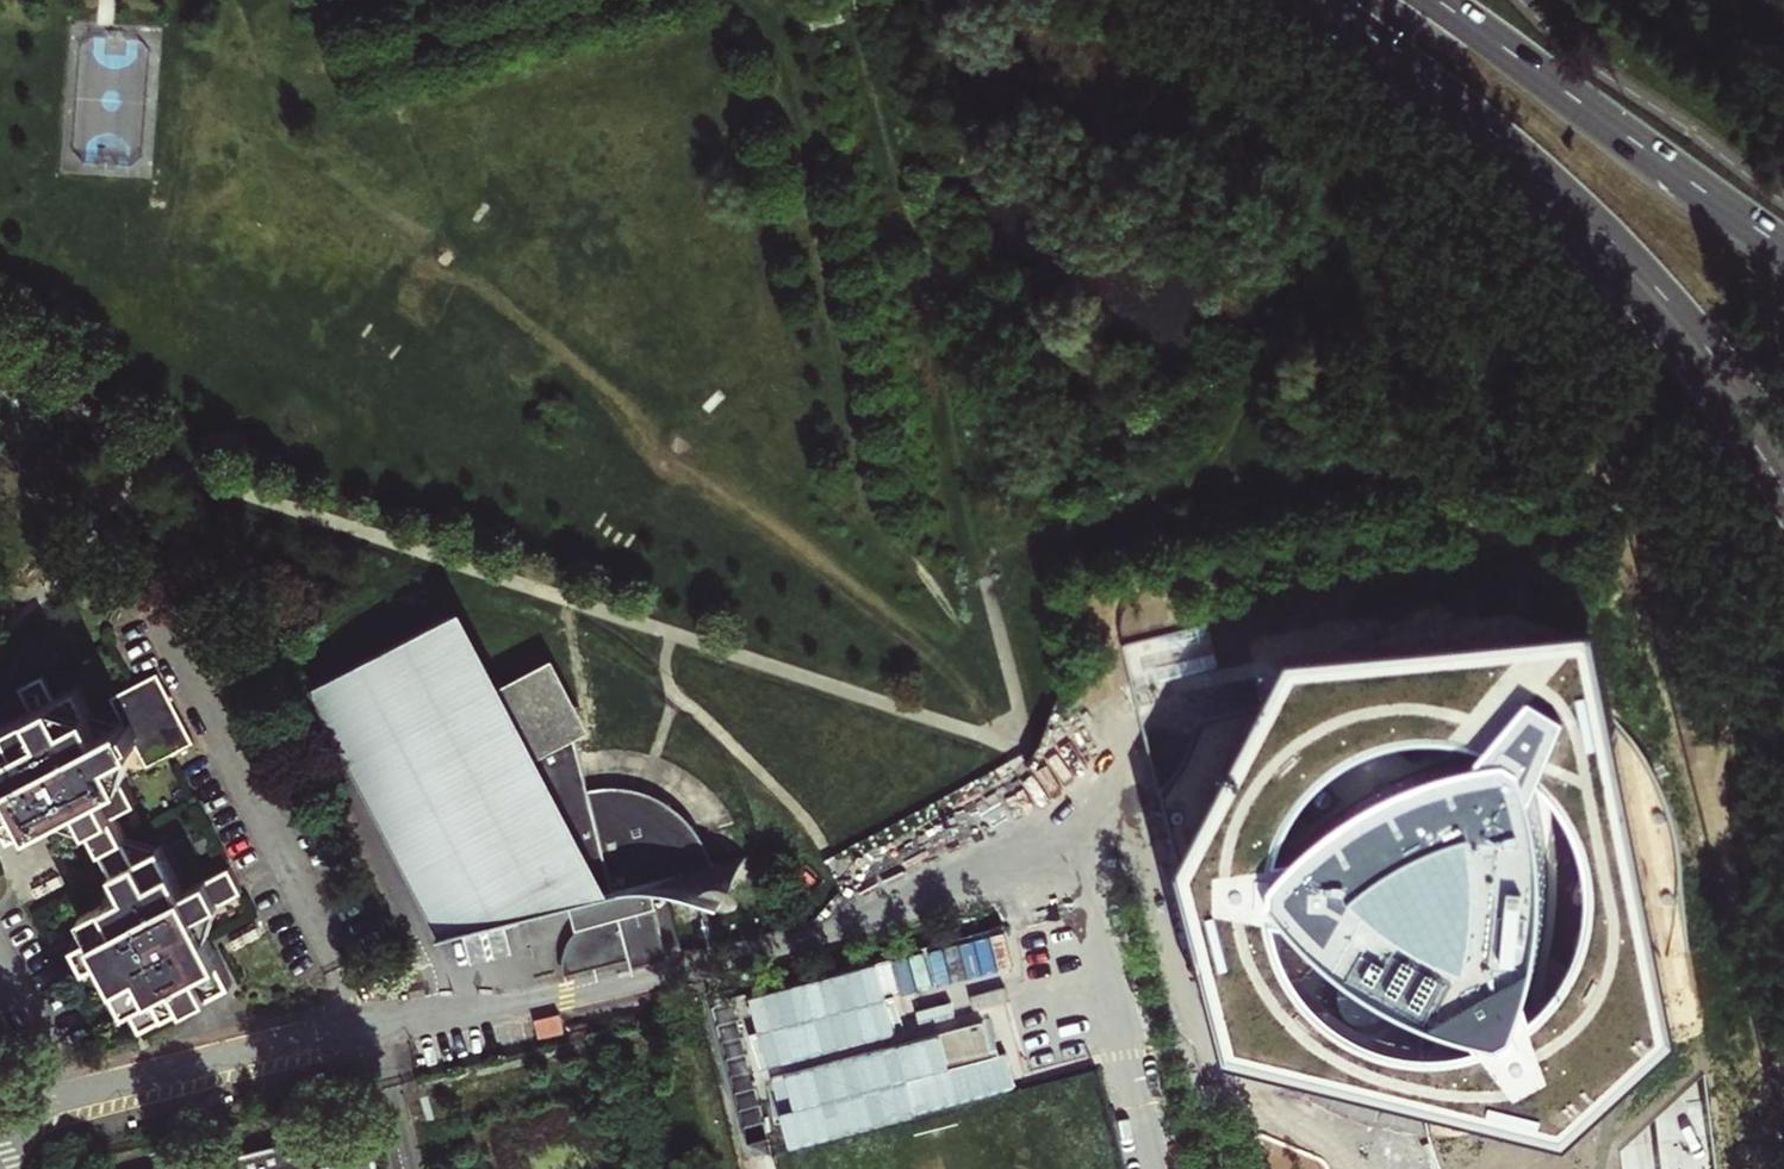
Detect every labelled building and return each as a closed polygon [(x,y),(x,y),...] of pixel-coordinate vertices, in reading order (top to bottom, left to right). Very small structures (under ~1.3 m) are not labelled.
[(470,603),(326,682),(454,927),(437,931),(438,936),(471,929),(473,935),(527,921),(525,915),(577,901),(583,923),(577,928),(571,934),(567,941),(564,947),(562,955),(561,963),(562,971),(564,978),(608,965),(615,968),(622,970),(632,969),(631,966),(668,958),(657,908),(661,907),(655,882),(749,858),(748,855),(716,861),(708,841),(695,823),(677,807),(655,794),(630,787),(607,786),(591,788),(577,736),(595,726),(558,657),(513,681),(470,603)] [(1597,626),(1293,650),(1180,870),(1229,1046),(1572,1132),(1677,1033),(1665,954),(1676,917),(1680,877),(1680,847),(1671,811),(1655,775),(1641,749),(1618,719),(1597,626)] [(4,823),(11,836),(55,813),(78,801),(90,824),(94,832),(99,841),(126,893),(82,916),(93,938),(71,950),(83,972),(105,961),(140,1028),(190,1003),(204,996),(226,985),(231,982),(214,950),(208,939),(207,937),(195,915),(219,902),(241,890),(229,868),(183,891),(160,846),(137,857),(126,835),(114,812),(136,801),(125,779),(112,755),(136,743),(147,765),(193,742),(157,674),(112,698),(123,720),(100,732),(88,709),(77,687),(54,699),(42,676),(19,688),(32,711),(0,727),(0,815),(4,823)] [(183,1168),(382,1168),(378,1151),(348,1159),(346,1150),(338,1144),(326,1146),(323,1134),(183,1168)]
